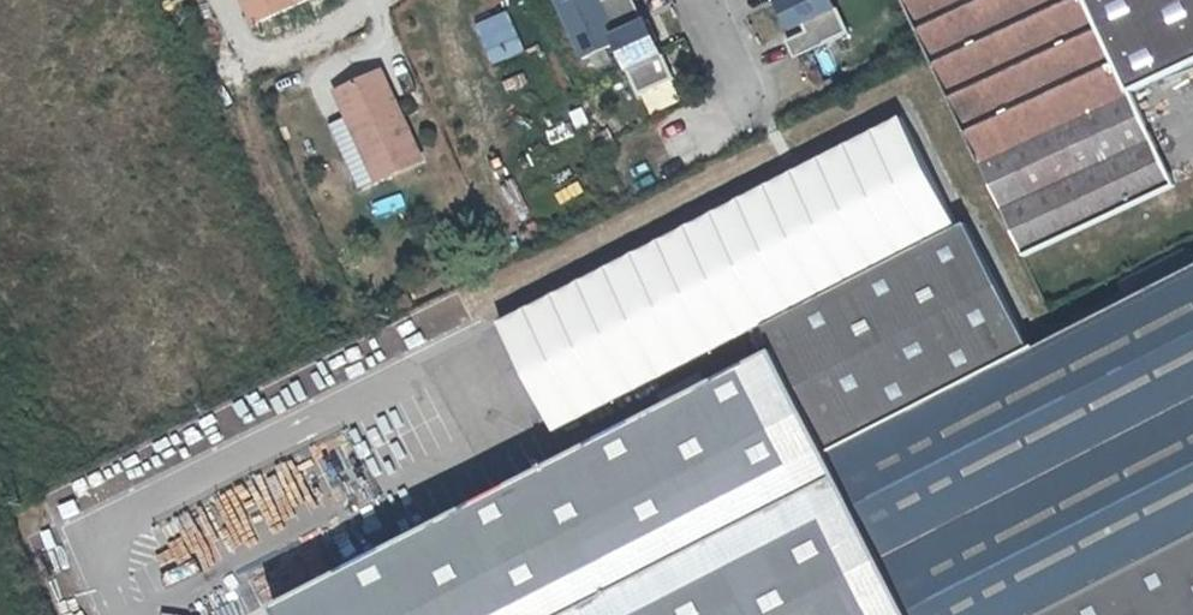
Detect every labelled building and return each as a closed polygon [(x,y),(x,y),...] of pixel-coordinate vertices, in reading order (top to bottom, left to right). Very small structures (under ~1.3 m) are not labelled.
[(251,21),(298,0),(241,0),(251,21)] [(581,62),(613,48),(625,74),(629,72),(640,98),(675,82),(664,57),(663,58),(646,22),(643,23),(633,0),(611,0),(602,4),(600,0),(553,0),(581,62)] [(778,7),(792,37),(805,31),(807,35),(788,44),(796,60),(847,36),(830,0),(793,0),(778,7)] [(925,54),(1035,0),(900,0),(925,54)] [(1127,93),(1192,62),(1192,0),(1035,0),(925,54),(926,56),(975,163),(1127,93)] [(479,25),(495,66),(528,52),(512,12),(479,25)] [(333,93),(345,117),(323,127),(352,189),(418,161),(377,72),(333,93)] [(1127,93),(975,163),(1016,251),(1167,178),(1127,93)] [(895,119),(494,327),(550,435),(763,325),(764,327),(757,331),(775,367),(809,433),(1014,329),(961,225),(953,230),(895,119)] [(1025,351),(1014,329),(809,433),(910,614),(1192,614),(1192,265),(1025,351)] [(775,367),(289,611),(291,614),(910,614),(809,433),(775,367)] [(252,478),(271,517),(303,501),(284,463),(252,478)]
